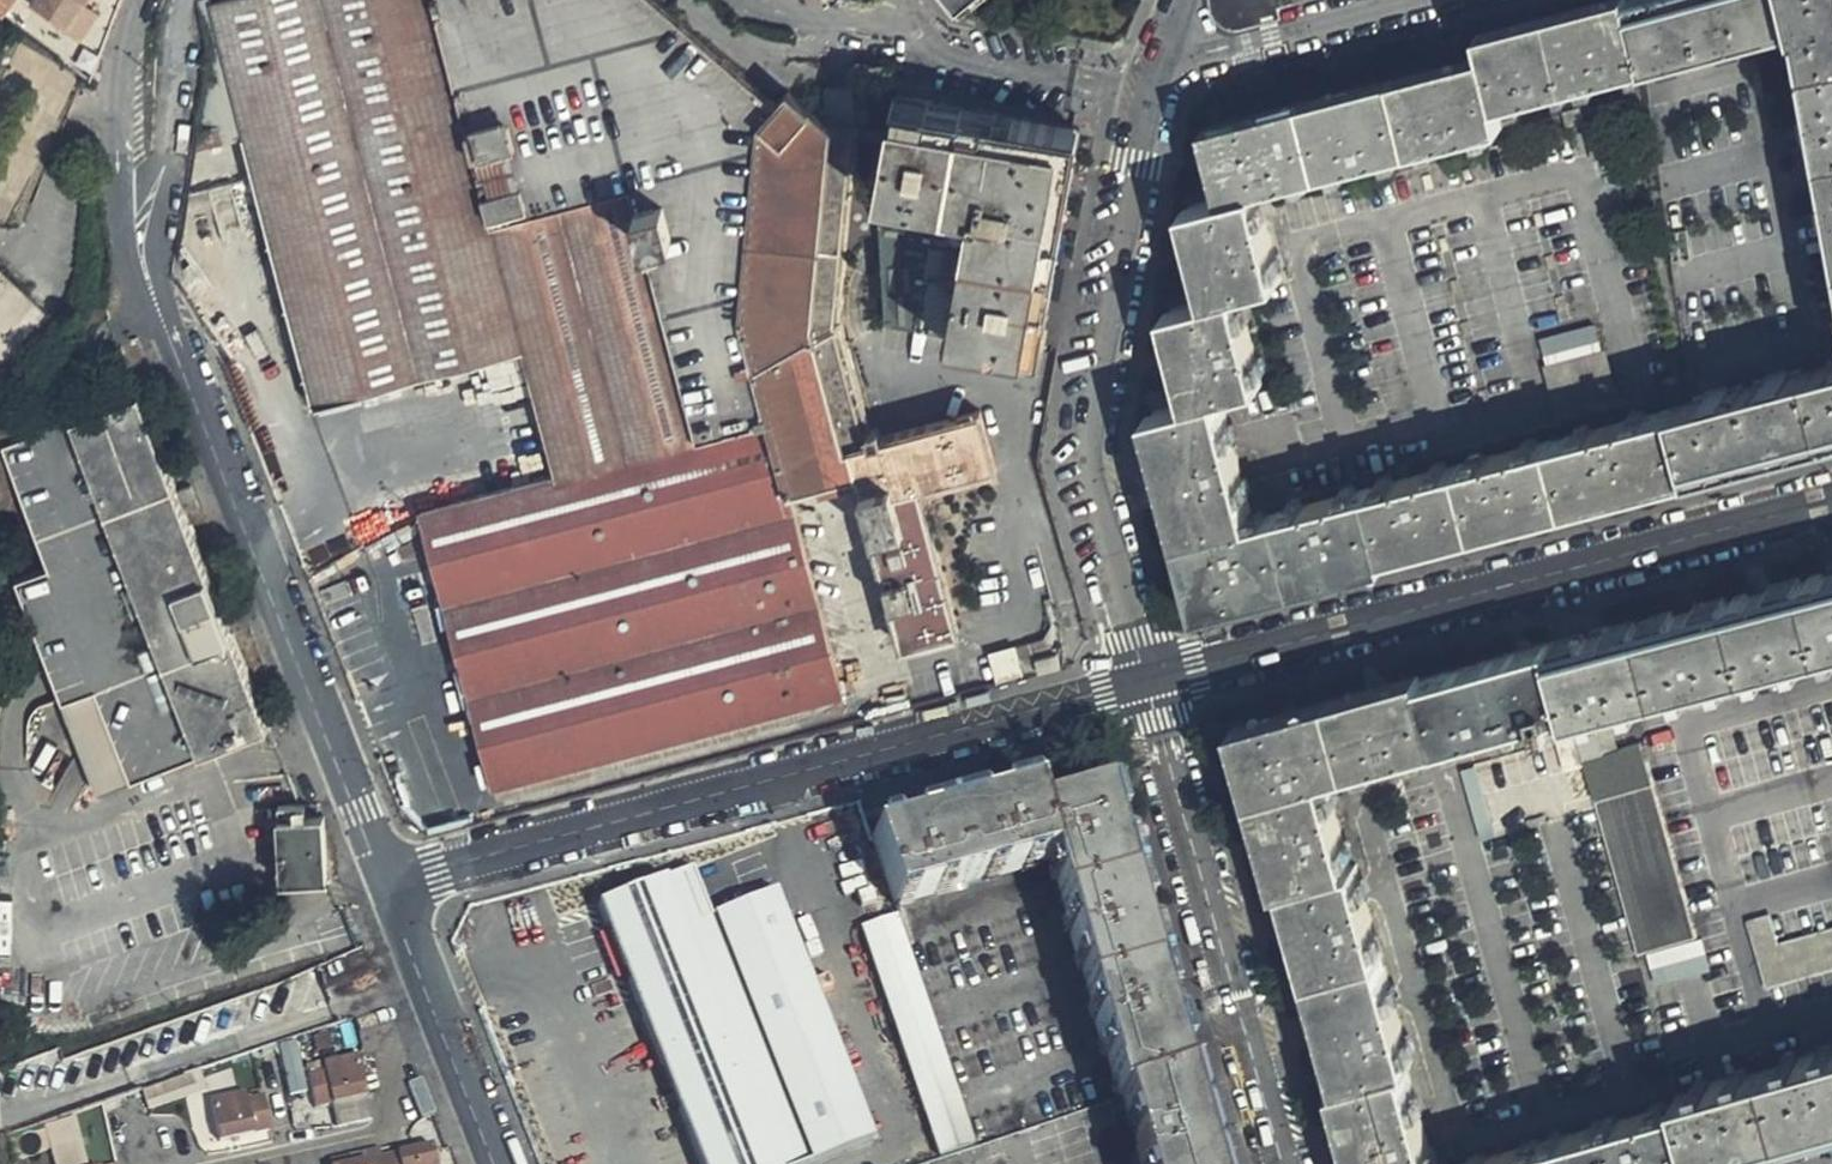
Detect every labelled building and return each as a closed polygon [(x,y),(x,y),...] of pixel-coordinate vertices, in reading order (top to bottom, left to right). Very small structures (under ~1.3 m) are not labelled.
[(80,82),(113,0),(0,0),(0,29),(80,82)] [(193,134),(217,127),(248,237),(265,232),(208,11),(249,0),(214,0),(200,4),(196,10),(208,57),(193,134)] [(790,92),(777,104),(655,0),(439,0),(462,82),(454,85),(431,0),(249,0),(208,11),(265,232),(313,405),(381,386),(390,384),(519,350),(553,474),(424,511),(415,513),(448,631),(412,641),(417,660),(454,651),(458,670),(419,679),(443,767),(467,760),(482,756),(491,786),(841,692),(789,492),(854,474),(901,645),(957,630),(919,483),(997,462),(981,408),(872,437),(839,319),(854,126),(825,126),(790,92)] [(439,0),(431,0),(454,85),(462,82),(439,0)] [(1632,0),(1613,0),(1484,34),(1490,55),(1212,127),(1230,193),(1190,204),(1203,250),(1216,294),(1171,306),(1183,347),(1197,398),(1154,411),(1177,497),(1205,599),(1332,566),(1471,530),(1570,504),(1675,476),(1692,472),(1675,408),(1254,519),(1221,395),(1262,382),(1237,290),(1282,277),(1258,186),(1508,121),(1502,100),(1648,63),(1632,0)] [(1648,63),(1648,67),(1667,59),(1668,65),(1689,59),(1686,54),(1723,42),(1726,48),(1749,41),(1748,35),(1792,21),(1795,28),(1801,27),(1812,93),(1808,94),(1812,117),(1816,117),(1828,185),(1824,186),(1827,211),(1831,211),(1831,0),(1632,0),(1648,63)] [(826,85),(825,126),(854,126),(852,84),(826,85)] [(940,113),(943,103),(893,95),(890,114),(906,117),(909,109),(940,113)] [(1040,346),(1078,127),(943,103),(940,113),(909,109),(906,117),(890,114),(880,160),(888,317),(1040,346)] [(193,134),(173,240),(176,257),(238,240),(248,237),(217,127),(193,134)] [(265,232),(248,237),(238,240),(287,411),(313,405),(265,232)] [(1615,400),(1600,349),(1545,364),(1558,415),(1615,400)] [(519,350),(390,384),(424,511),(553,474),(519,350)] [(1789,376),(1785,373),(1763,378),(1763,383),(1728,392),(1726,388),(1702,394),(1703,399),(1675,408),(1692,472),(1796,444),(1831,434),(1831,365),(1789,376)] [(390,384),(381,386),(388,415),(415,513),(424,511),(390,384)] [(388,415),(381,386),(313,405),(322,433),(388,415)] [(137,397),(0,451),(0,453),(44,570),(12,583),(97,793),(266,725),(137,397)] [(1550,644),(1568,706),(1577,740),(1585,767),(1612,861),(1639,956),(1697,940),(1638,740),(1602,749),(1591,706),(1831,645),(1831,571),(1762,589),(1651,618),(1550,644)] [(1549,641),(1484,659),(1344,699),(1239,728),(1269,833),(1284,883),(1290,882),(1303,926),(1334,1035),(1348,1082),(1340,1083),(1357,1144),(1363,1163),(1436,1163),(1407,1063),(1413,1061),(1398,1010),(1392,989),(1367,900),(1362,883),(1356,863),(1350,864),(1323,776),(1534,716),(1540,733),(1552,729),(1547,713),(1568,706),(1550,644),(1549,641)] [(412,681),(419,679),(458,670),(454,651),(417,660),(408,663),(412,681)] [(1564,773),(1585,767),(1577,740),(1557,745),(1564,773)] [(482,756),(467,760),(476,790),(491,786),(482,756)] [(1032,792),(1004,800),(1020,845),(1008,850),(1016,870),(1045,862),(1047,870),(1116,846),(1100,796),(1039,812),(1032,792)] [(1020,845),(1004,800),(870,837),(889,895),(1008,850),(1020,845)] [(324,878),(323,817),(302,816),(302,805),(277,807),(279,880),(324,878)] [(1169,1027),(1116,846),(1047,870),(1101,1049),(1109,1079),(1115,1099),(1118,1097),(1183,1076),(1169,1027)] [(1016,870),(1008,850),(889,895),(893,905),(1016,870)] [(770,893),(707,917),(688,870),(599,906),(593,894),(499,932),(591,1163),(808,1163),(872,1139),(770,893)] [(894,917),(860,930),(937,1157),(971,1145),(894,917)] [(1768,981),(1780,978),(1769,940),(1777,939),(1771,920),(1752,925),(1768,981)] [(1780,978),(1831,963),(1831,924),(1777,939),(1769,940),(1780,978)] [(1677,1092),(1679,1100),(1697,1163),(1701,1163),(1831,1127),(1831,1048),(1677,1092)] [(328,1060),(329,1067),(335,1096),(366,1089),(359,1053),(328,1060)] [(335,1096),(329,1067),(310,1071),(317,1099),(335,1096)] [(1183,1076),(1118,1097),(1137,1163),(1208,1163),(1183,1076)] [(255,1127),(248,1094),(247,1091),(213,1098),(220,1133),(255,1127)] [(263,1092),(248,1094),(255,1127),(270,1123),(263,1092)] [(1679,1100),(1453,1163),(1697,1163),(1679,1100)] [(89,1161),(79,1123),(52,1130),(61,1163),(76,1163),(89,1161)] [(401,1154),(404,1163),(437,1163),(432,1139),(399,1146),(401,1154)] [(364,1162),(362,1154),(330,1163),(365,1163),(364,1162)] [(382,1158),(384,1163),(404,1163),(401,1154),(382,1158)]
